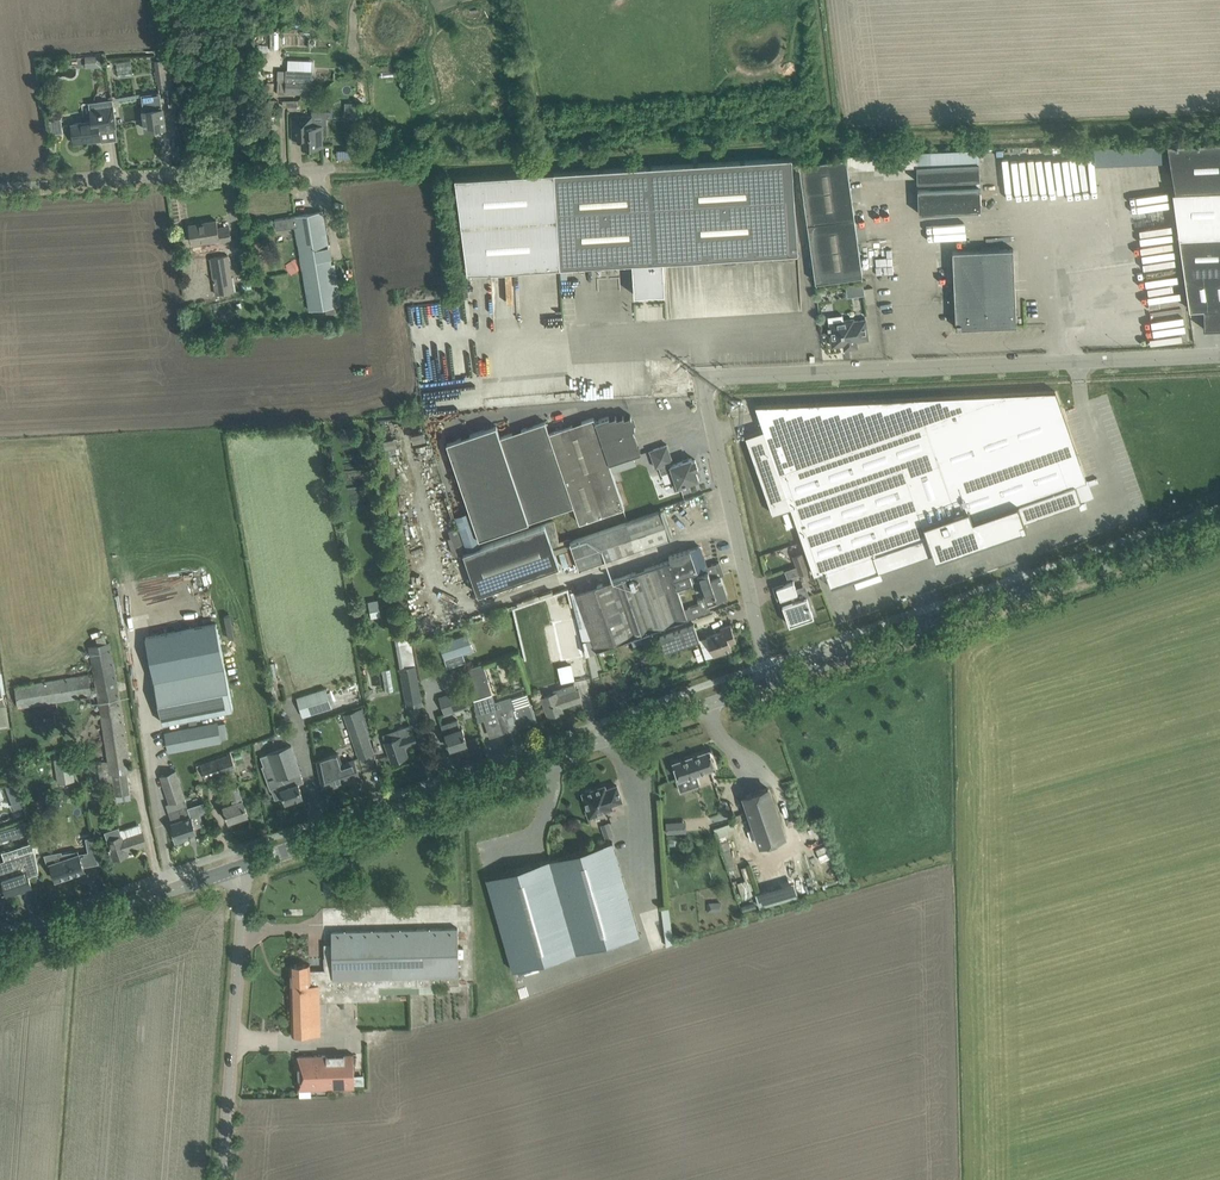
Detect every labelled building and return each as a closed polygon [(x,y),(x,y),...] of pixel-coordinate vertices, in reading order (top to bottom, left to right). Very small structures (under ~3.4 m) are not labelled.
[(85,55),(86,66),(101,66),(101,54),(85,55)] [(163,88),(175,86),(171,58),(159,60),(163,88)] [(277,94),(286,94),(286,91),(311,92),(312,71),(287,70),(287,76),(278,76),(277,94)] [(146,130),(165,127),(161,92),(142,94),(146,130)] [(101,139),(100,130),(116,127),(113,99),(90,102),(93,121),(72,124),(75,143),(88,141),(88,138),(99,136),(100,139),(101,139)] [(363,116),(363,103),(352,103),(352,115),(363,116)] [(314,125),(313,115),(292,116),(293,138),(302,137),(303,147),(323,146),(322,125),(314,125)] [(52,133),(63,132),(61,118),(50,120),(52,133)] [(1175,191),(1219,189),(1219,141),(1169,143),(1175,191)] [(1163,159),(1162,142),(1095,144),(1095,162),(1163,159)] [(872,155),(876,165),(882,162),(878,152),(872,155)] [(1060,153),(1003,160),(1008,199),(1065,192),(1062,162),(1061,162),(1060,153)] [(797,240),(792,157),(554,172),(559,255),(560,267),(631,262),(633,295),(664,293),(662,260),(798,252),(797,240)] [(846,157),(811,162),(799,164),(816,282),(863,275),(846,157)] [(979,162),(917,165),(917,182),(930,181),(930,189),(918,189),(919,213),(981,210),(980,186),(977,187),(977,179),(980,179),(979,162)] [(559,255),(554,172),(455,178),(468,272),(560,267),(559,255)] [(1175,195),(1181,235),(1219,234),(1219,190),(1175,191),(1175,195)] [(339,311),(325,223),(323,211),(275,219),(276,228),(296,225),(310,310),(331,306),(332,312),(339,311)] [(218,228),(217,220),(204,222),(204,223),(190,226),(190,224),(192,236),(193,243),(219,239),(220,242),(231,240),(229,226),(218,228)] [(1203,309),(1203,329),(1219,328),(1219,235),(1179,237),(1189,309),(1203,309)] [(1142,260),(1174,255),(1172,241),(1140,246),(1142,260)] [(956,327),(1017,325),(1013,248),(953,251),(956,327)] [(215,294),(235,291),(229,255),(210,257),(215,294)] [(864,283),(847,284),(847,295),(864,294),(864,283)] [(227,305),(219,311),(223,317),(231,311),(227,305)] [(854,321),(853,319),(829,322),(832,346),(845,345),(844,341),(848,341),(849,348),(857,347),(856,341),(868,339),(865,319),(854,321)] [(764,429),(745,435),(773,513),(791,507),(802,540),(814,574),(825,570),(831,587),(880,570),(874,554),(928,535),(933,551),(936,558),(953,552),(964,548),(987,540),(979,517),(1014,505),(1019,521),(1022,528),(1027,526),(1024,519),(1081,499),(1076,484),(1087,480),(1056,391),(755,405),(764,429)] [(545,421),(500,437),(496,426),(447,442),(480,538),(574,506),(580,523),(625,508),(609,463),(641,452),(633,429),(636,428),(631,415),(624,417),(624,415),(617,418),(616,416),(609,418),(609,416),(595,421),(594,417),(549,433),(545,421)] [(671,465),(670,462),(673,461),(667,444),(650,450),(656,467),(659,466),(662,474),(669,472),(675,490),(685,487),(684,484),(699,479),(696,469),(698,468),(695,459),(693,460),(692,458),(671,465)] [(629,506),(624,516),(627,522),(634,520),(639,511),(629,506)] [(481,546),(465,552),(466,555),(477,588),(479,593),(559,566),(554,550),(572,544),(580,568),(593,564),(599,562),(636,549),(659,541),(670,537),(661,510),(650,514),(634,520),(627,522),(571,541),(570,539),(559,542),(554,521),(545,524),(481,546)] [(631,573),(578,592),(593,636),(582,640),(584,653),(585,654),(632,638),(650,632),(651,630),(676,621),(686,617),(688,617),(685,608),(679,592),(686,589),(684,585),(686,584),(693,582),(690,573),(707,567),(707,566),(700,546),(689,549),(669,556),(671,560),(668,561),(657,564),(631,573)] [(788,577),(810,569),(803,551),(793,555),(797,565),(785,570),(788,577)] [(465,561),(455,565),(463,586),(473,583),(465,561)] [(699,603),(685,608),(688,617),(688,619),(711,611),(709,605),(719,602),(718,599),(727,596),(720,575),(711,578),(708,570),(698,574),(706,596),(697,599),(699,603)] [(794,581),(777,587),(781,598),(782,598),(785,604),(783,604),(790,624),(799,621),(798,619),(813,614),(813,612),(815,611),(813,605),(811,606),(807,596),(805,592),(796,588),(794,581)] [(371,617),(381,616),(379,599),(369,600),(371,617)] [(216,622),(146,636),(155,680),(225,666),(216,622)] [(666,651),(699,639),(694,624),(660,635),(666,651)] [(703,646),(701,646),(706,658),(714,656),(732,649),(730,643),(737,641),(731,624),(721,628),(722,631),(707,636),(708,637),(710,643),(703,646)] [(400,667),(406,703),(407,707),(422,705),(422,700),(415,665),(410,633),(405,634),(398,635),(400,643),(396,644),(400,667)] [(467,634),(439,643),(445,659),(473,650),(467,634)] [(74,676),(15,686),(19,707),(89,695),(98,694),(99,703),(108,759),(109,764),(99,766),(102,783),(113,781),(112,773),(127,771),(132,770),(120,700),(110,642),(107,643),(98,644),(89,646),(97,688),(92,689),(89,674),(86,674),(74,676)] [(270,689),(279,688),(275,662),(266,663),(270,689)] [(580,662),(564,666),(568,680),(583,676),(580,662)] [(474,698),(492,692),(484,663),(467,668),(474,698)] [(233,708),(225,666),(155,680),(163,722),(233,708)] [(577,690),(575,683),(553,690),(554,693),(542,697),(545,705),(549,716),(563,711),(562,707),(583,700),(579,690),(577,690)] [(304,717),(332,707),(325,687),(297,696),(304,717)] [(445,713),(469,705),(464,689),(440,697),(445,713)] [(494,702),(492,695),(480,699),(486,717),(485,718),(491,735),(536,720),(531,703),(515,708),(511,696),(494,702)] [(11,725),(8,704),(0,706),(0,726),(11,725)] [(364,706),(345,713),(347,721),(355,744),(369,739),(362,717),(367,715),(364,706)] [(460,727),(458,719),(441,724),(447,742),(449,742),(451,748),(467,743),(462,726),(460,727)] [(218,721),(165,732),(169,752),(222,742),(221,739),(218,724),(218,721)] [(388,750),(392,761),(408,756),(405,746),(417,741),(414,732),(414,733),(411,724),(398,729),(398,730),(400,736),(386,741),(385,741),(388,750)] [(303,796),(302,793),(299,784),(304,782),(291,745),(261,756),(264,765),(262,766),(267,780),(267,781),(267,783),(268,783),(270,788),(280,785),(286,802),(303,796)] [(16,748),(10,750),(12,761),(18,760),(16,748)] [(710,750),(673,762),(678,778),(676,779),(680,791),(700,784),(696,775),(716,768),(710,750)] [(201,763),(196,765),(200,782),(237,769),(231,753),(201,763)] [(359,774),(355,763),(354,759),(341,763),(338,753),(328,757),(319,760),(320,762),(318,763),(323,786),(332,783),(333,785),(348,780),(347,779),(359,774)] [(59,783),(75,780),(71,756),(55,759),(59,783)] [(170,803),(186,797),(177,770),(161,775),(170,803)] [(7,785),(10,795),(23,793),(21,783),(7,785)] [(242,798),(238,785),(230,788),(234,801),(224,804),(226,810),(230,821),(249,814),(243,798),(242,798)] [(622,800),(617,785),(606,789),(605,785),(592,789),(591,788),(585,790),(585,792),(583,793),(588,808),(586,808),(589,817),(601,814),(600,812),(613,807),(611,804),(622,800)] [(761,844),(785,836),(768,788),(744,796),(761,844)] [(169,812),(175,830),(172,831),(176,842),(188,838),(187,835),(197,832),(195,826),(202,824),(201,813),(191,816),(187,805),(169,812)] [(735,829),(729,811),(710,818),(717,836),(735,829)] [(601,824),(604,836),(615,833),(612,821),(601,824)] [(677,822),(667,822),(667,829),(667,833),(677,832),(677,828),(677,822)] [(120,826),(105,831),(108,840),(110,847),(114,859),(124,855),(123,852),(128,850),(147,844),(143,833),(143,832),(140,824),(121,831),(120,826)] [(513,970),(640,934),(613,841),(487,878),(513,970)] [(5,860),(0,861),(0,872),(2,878),(3,883),(7,894),(21,890),(22,890),(21,888),(25,887),(25,890),(32,888),(29,877),(28,875),(39,872),(33,842),(22,845),(24,854),(5,860)] [(60,859),(51,863),(52,868),(56,880),(85,869),(81,858),(80,853),(79,853),(78,850),(63,853),(63,858),(60,859)] [(737,883),(742,898),(755,894),(752,882),(747,866),(742,868),(746,880),(737,883)] [(323,893),(334,893),(334,881),(323,881),(323,893)] [(666,946),(674,943),(669,906),(661,908),(666,946)] [(325,957),(325,965),(325,969),(310,969),(310,964),(291,964),(293,1034),(304,1034),(320,1034),(320,1030),(327,1030),(327,1001),(326,996),(356,995),(356,994),(380,993),(379,986),(410,985),(419,985),(449,984),(459,984),(458,928),(332,931),(332,943),(331,943),(331,944),(326,944),(326,943),(324,943),(325,957)] [(299,1089),(355,1088),(354,1054),(298,1056),(299,1089)]
